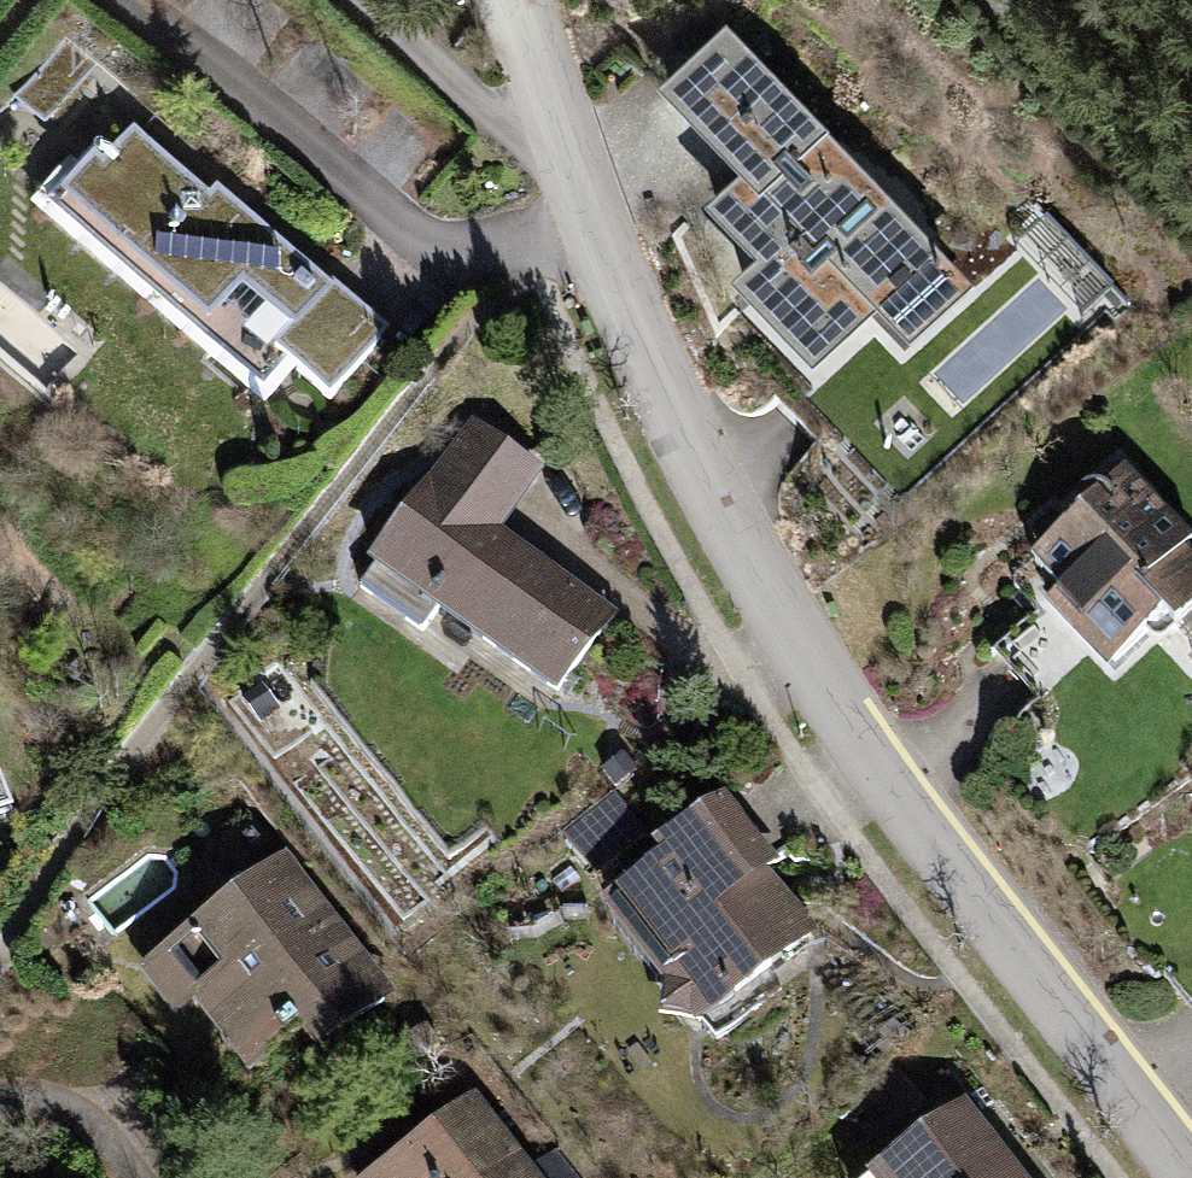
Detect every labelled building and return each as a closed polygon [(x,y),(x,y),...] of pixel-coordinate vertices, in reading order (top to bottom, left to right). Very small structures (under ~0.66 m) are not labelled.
[(97,64),(66,37),(21,89),(53,116),(97,64)] [(959,301),(730,61),(677,112),(758,196),(724,228),(775,282),(751,305),(815,372),(872,317),(905,352),(959,301)] [(98,150),(50,205),(263,388),(286,362),(330,399),(380,340),(325,293),(321,297),(134,136),(112,162),(98,150)] [(428,490),(360,586),(423,630),(438,608),(557,691),(610,618),(531,561),(516,561),(511,569),(497,560),(497,553),(496,546),(495,539),(492,533),(535,472),(475,429),(431,491),(428,490)] [(1032,559),(1060,588),(1053,595),(1116,660),(1162,616),(1174,629),(1191,613),(1191,556),(1185,549),(1191,543),(1191,540),(1125,470),(1104,491),(1090,489),(1081,495),(1075,504),(1076,517),(1032,559)] [(9,796),(0,773),(0,799),(9,796)] [(598,870),(644,832),(614,795),(567,833),(598,870)] [(669,858),(610,905),(623,921),(631,921),(644,938),(644,947),(651,948),(666,966),(660,1018),(702,1022),(715,1039),(780,988),(765,969),(806,937),(766,886),(767,865),(718,803),(662,848),(669,858)] [(282,867),(169,954),(255,1064),(305,1025),(322,1048),(385,1000),(282,867)] [(380,1177),(524,1177),(471,1109),(380,1177)] [(875,1177),(1008,1177),(958,1113),(875,1177)] [(578,1177),(558,1152),(524,1177),(578,1177)]
